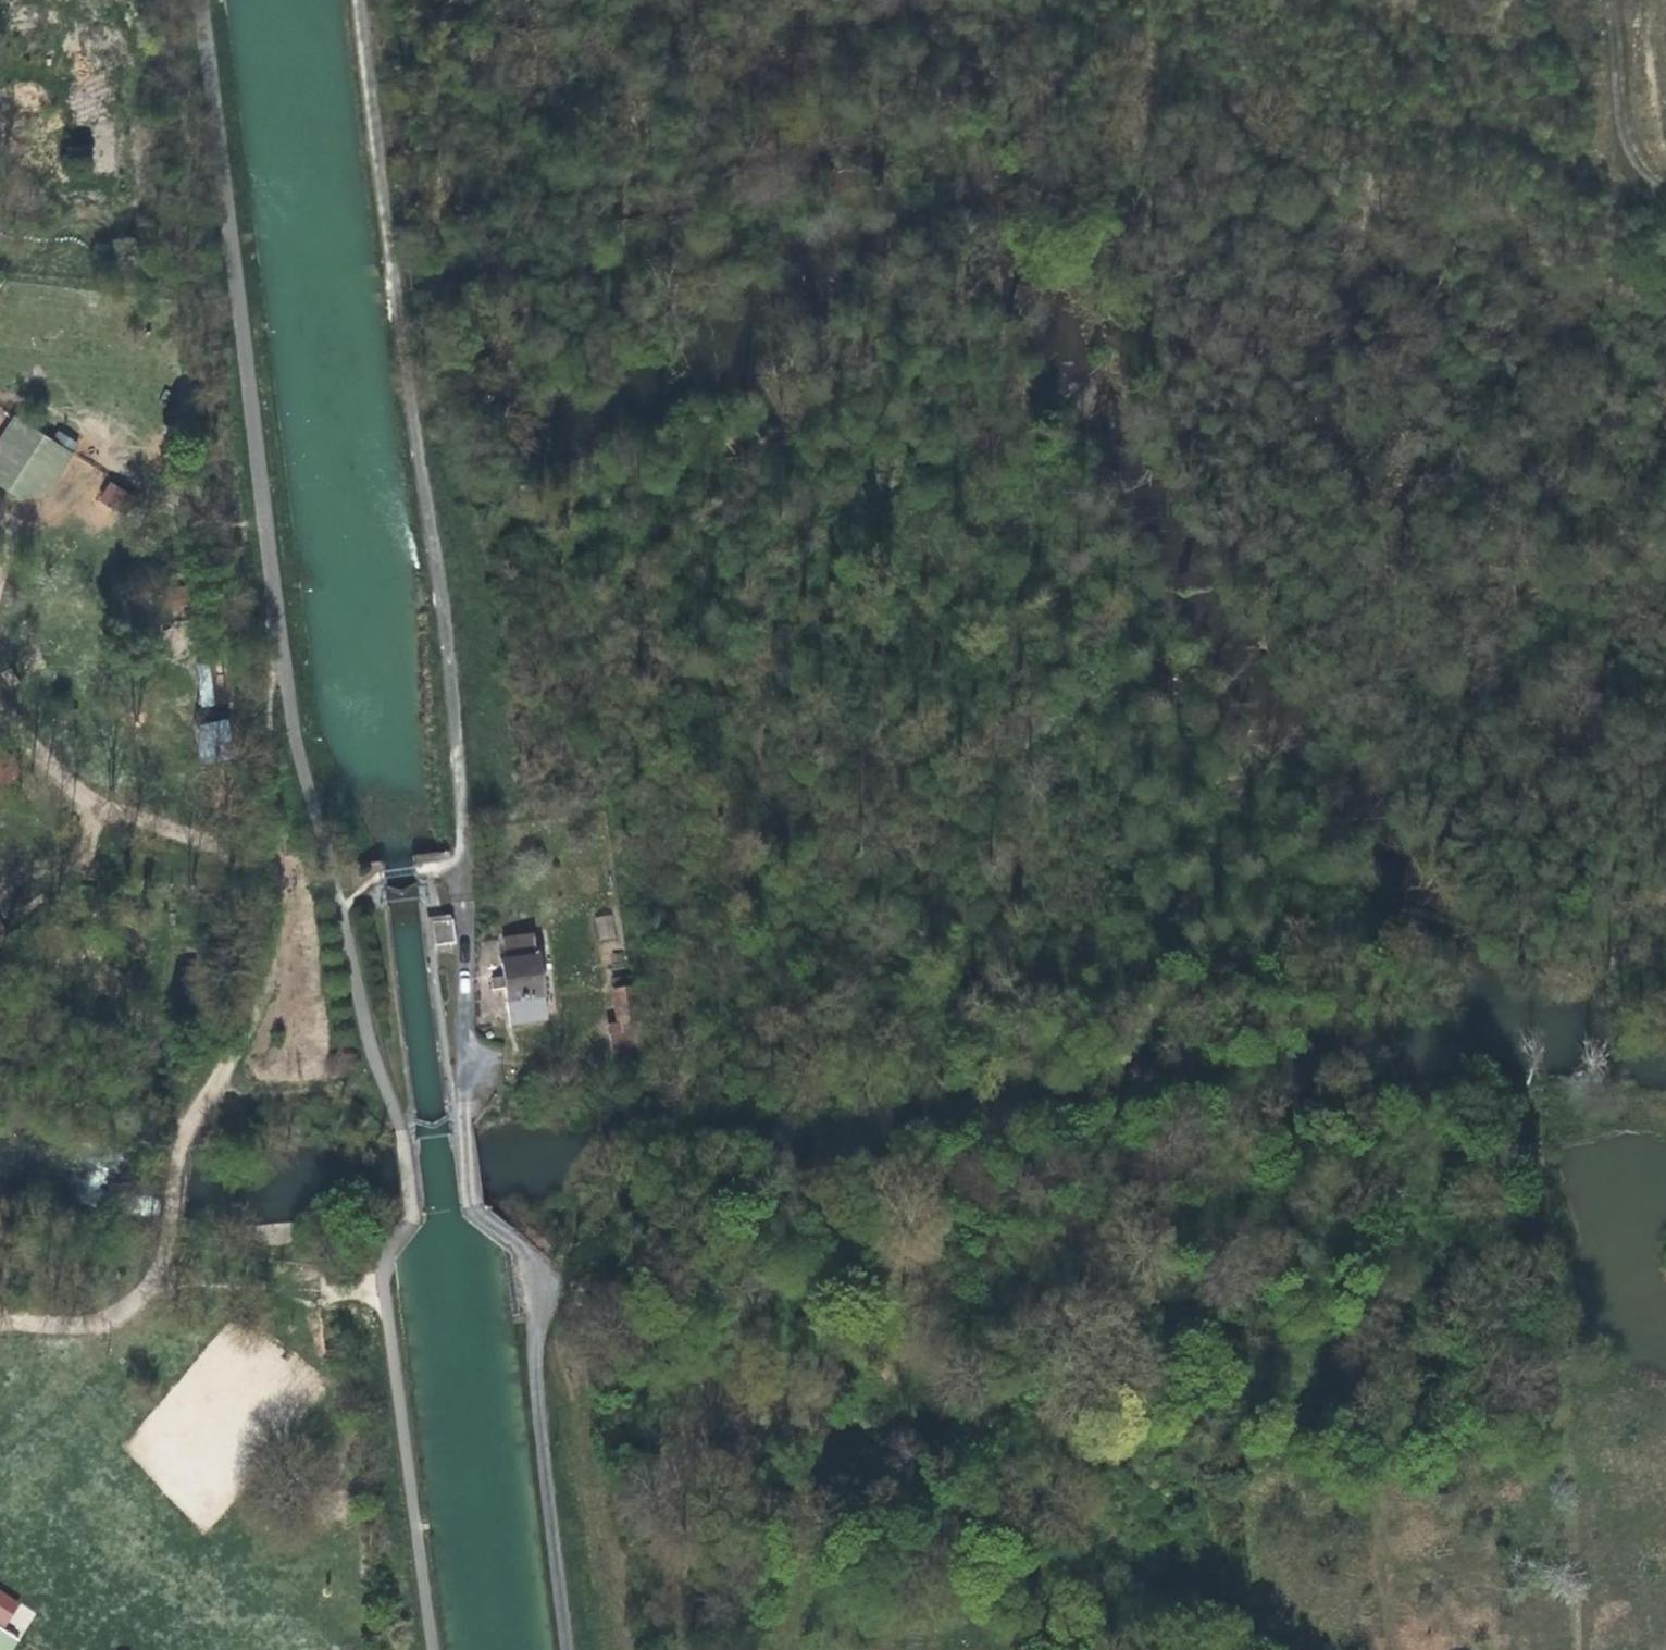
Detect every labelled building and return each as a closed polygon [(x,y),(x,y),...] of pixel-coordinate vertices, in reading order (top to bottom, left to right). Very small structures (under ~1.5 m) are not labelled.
[(74,449),(12,413),(0,432),(0,481),(22,497),(54,487),(74,449)] [(109,480),(96,499),(123,517),(136,498),(109,480)] [(229,721),(197,722),(199,759),(230,758),(229,721)] [(23,770),(0,749),(0,795),(23,770)] [(595,917),(599,941),(617,938),(613,914),(595,917)] [(453,915),(432,915),(432,942),(453,942),(453,915)] [(538,939),(505,943),(507,966),(505,966),(510,1004),(549,999),(544,961),(542,962),(538,939)] [(638,1024),(637,1019),(631,979),(615,981),(622,1026),(638,1024)] [(8,1624),(22,1633),(35,1612),(21,1603),(8,1624)] [(0,1629),(0,1649),(13,1649),(19,1641),(0,1629)] [(1013,1649),(1043,1649),(1044,1649),(1028,1634),(1013,1649)]
